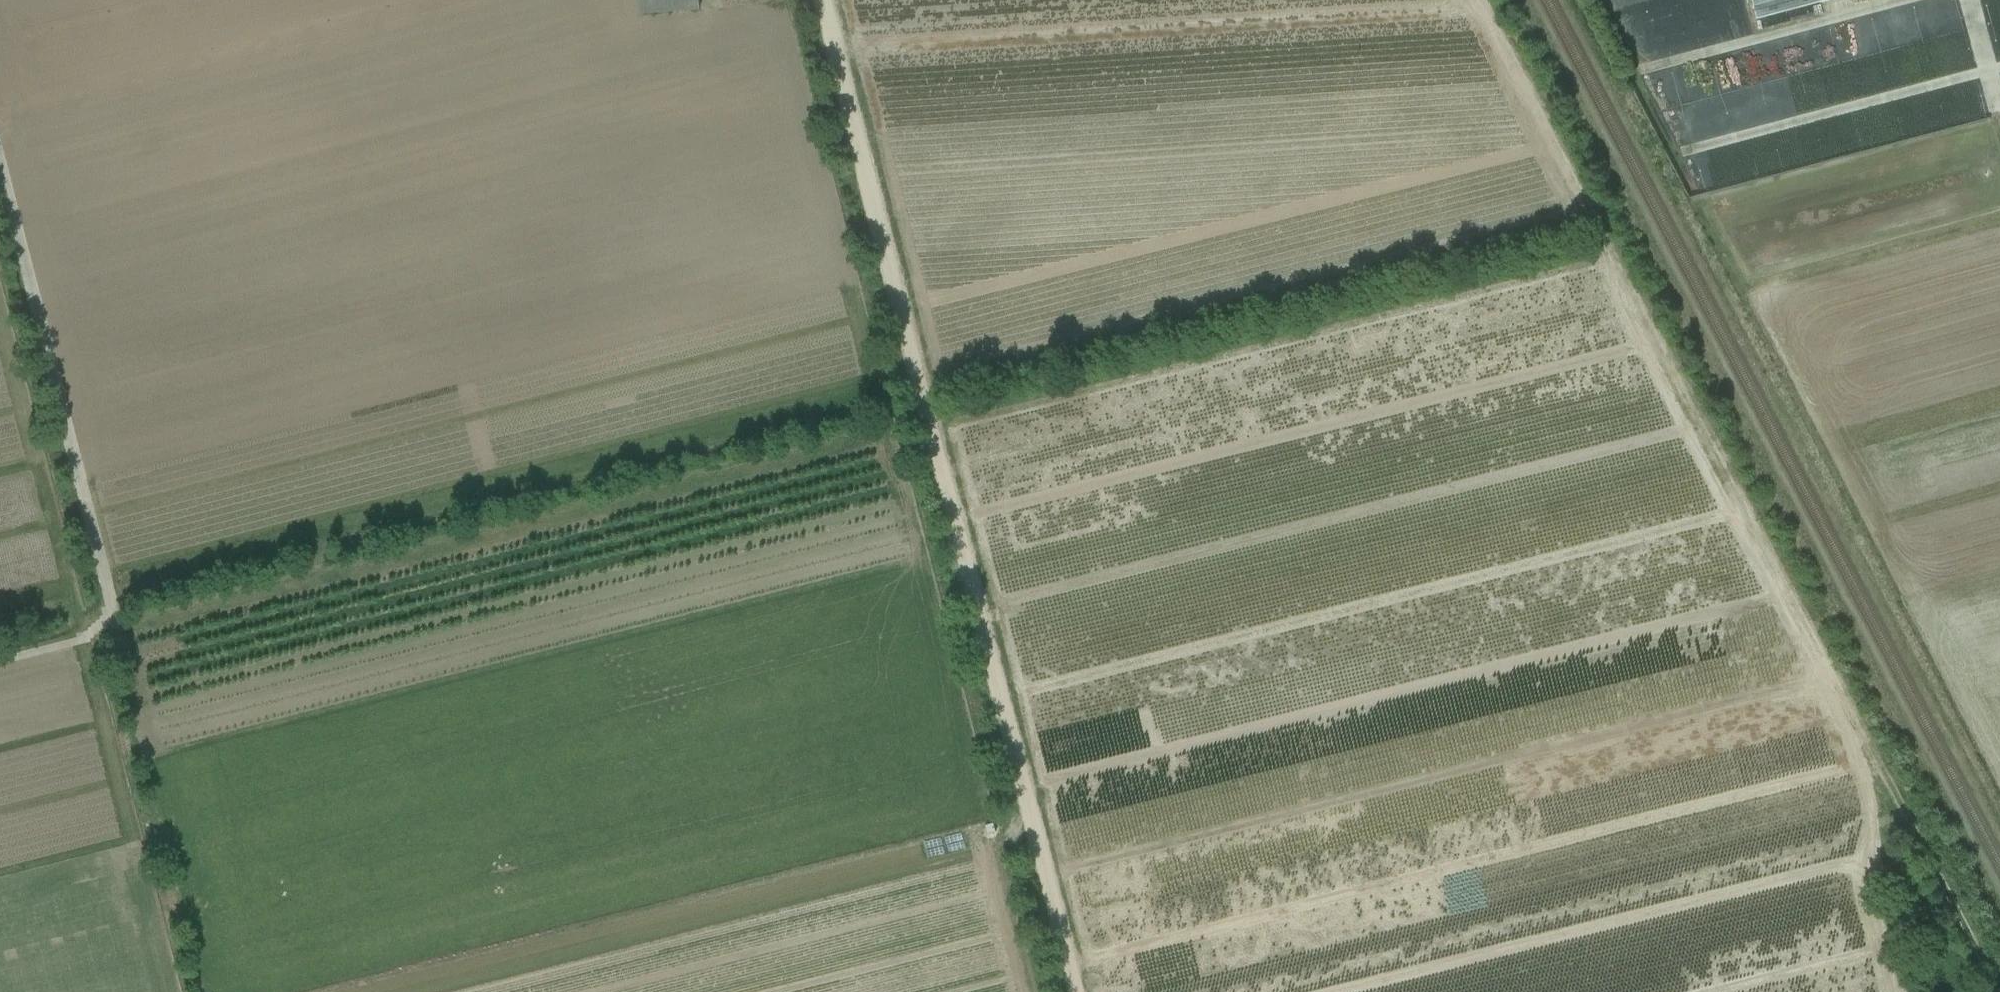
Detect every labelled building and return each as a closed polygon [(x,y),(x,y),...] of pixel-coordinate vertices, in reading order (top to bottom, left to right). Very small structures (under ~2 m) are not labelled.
[(641,13),(700,9),(700,0),(640,0),(641,13)] [(1757,19),(1830,0),(1752,0),(1757,19)]
